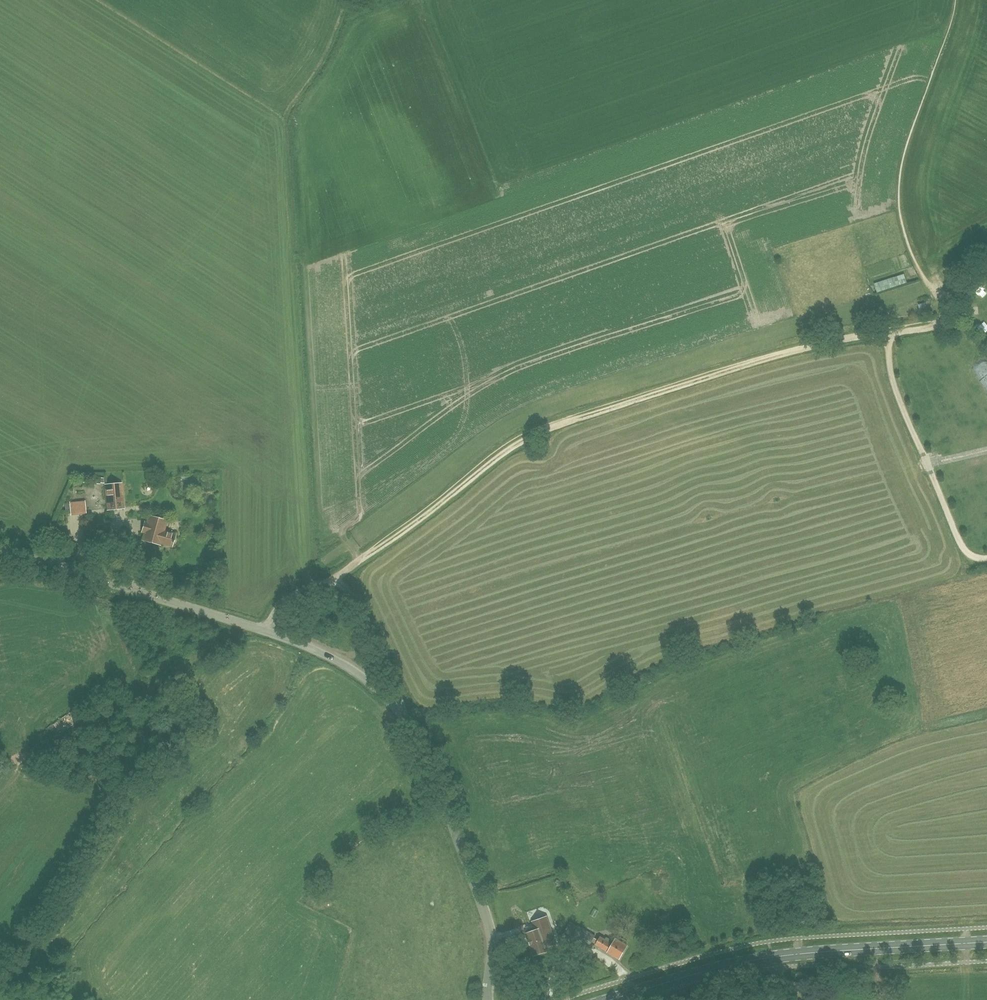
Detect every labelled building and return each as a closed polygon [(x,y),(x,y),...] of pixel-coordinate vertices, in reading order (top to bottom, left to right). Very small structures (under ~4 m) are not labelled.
[(907,284),(904,275),(874,284),(877,294),(907,284)] [(925,305),(918,306),(919,314),(926,313),(925,305)] [(121,483),(105,484),(107,509),(123,508),(121,483)] [(84,510),(84,498),(69,499),(70,510),(84,510)] [(149,515),(142,540),(159,545),(160,542),(172,546),(175,534),(163,531),(166,520),(149,515)] [(548,950),(547,948),(556,945),(546,917),(533,921),(536,930),(526,933),(534,955),(548,950)] [(591,941),(596,944),(598,940),(593,937),(595,935),(578,926),(572,937),(589,946),(591,941)] [(598,940),(596,944),(608,951),(619,958),(627,945),(615,939),(614,942),(606,937),(605,939),(600,937),(598,940)]
